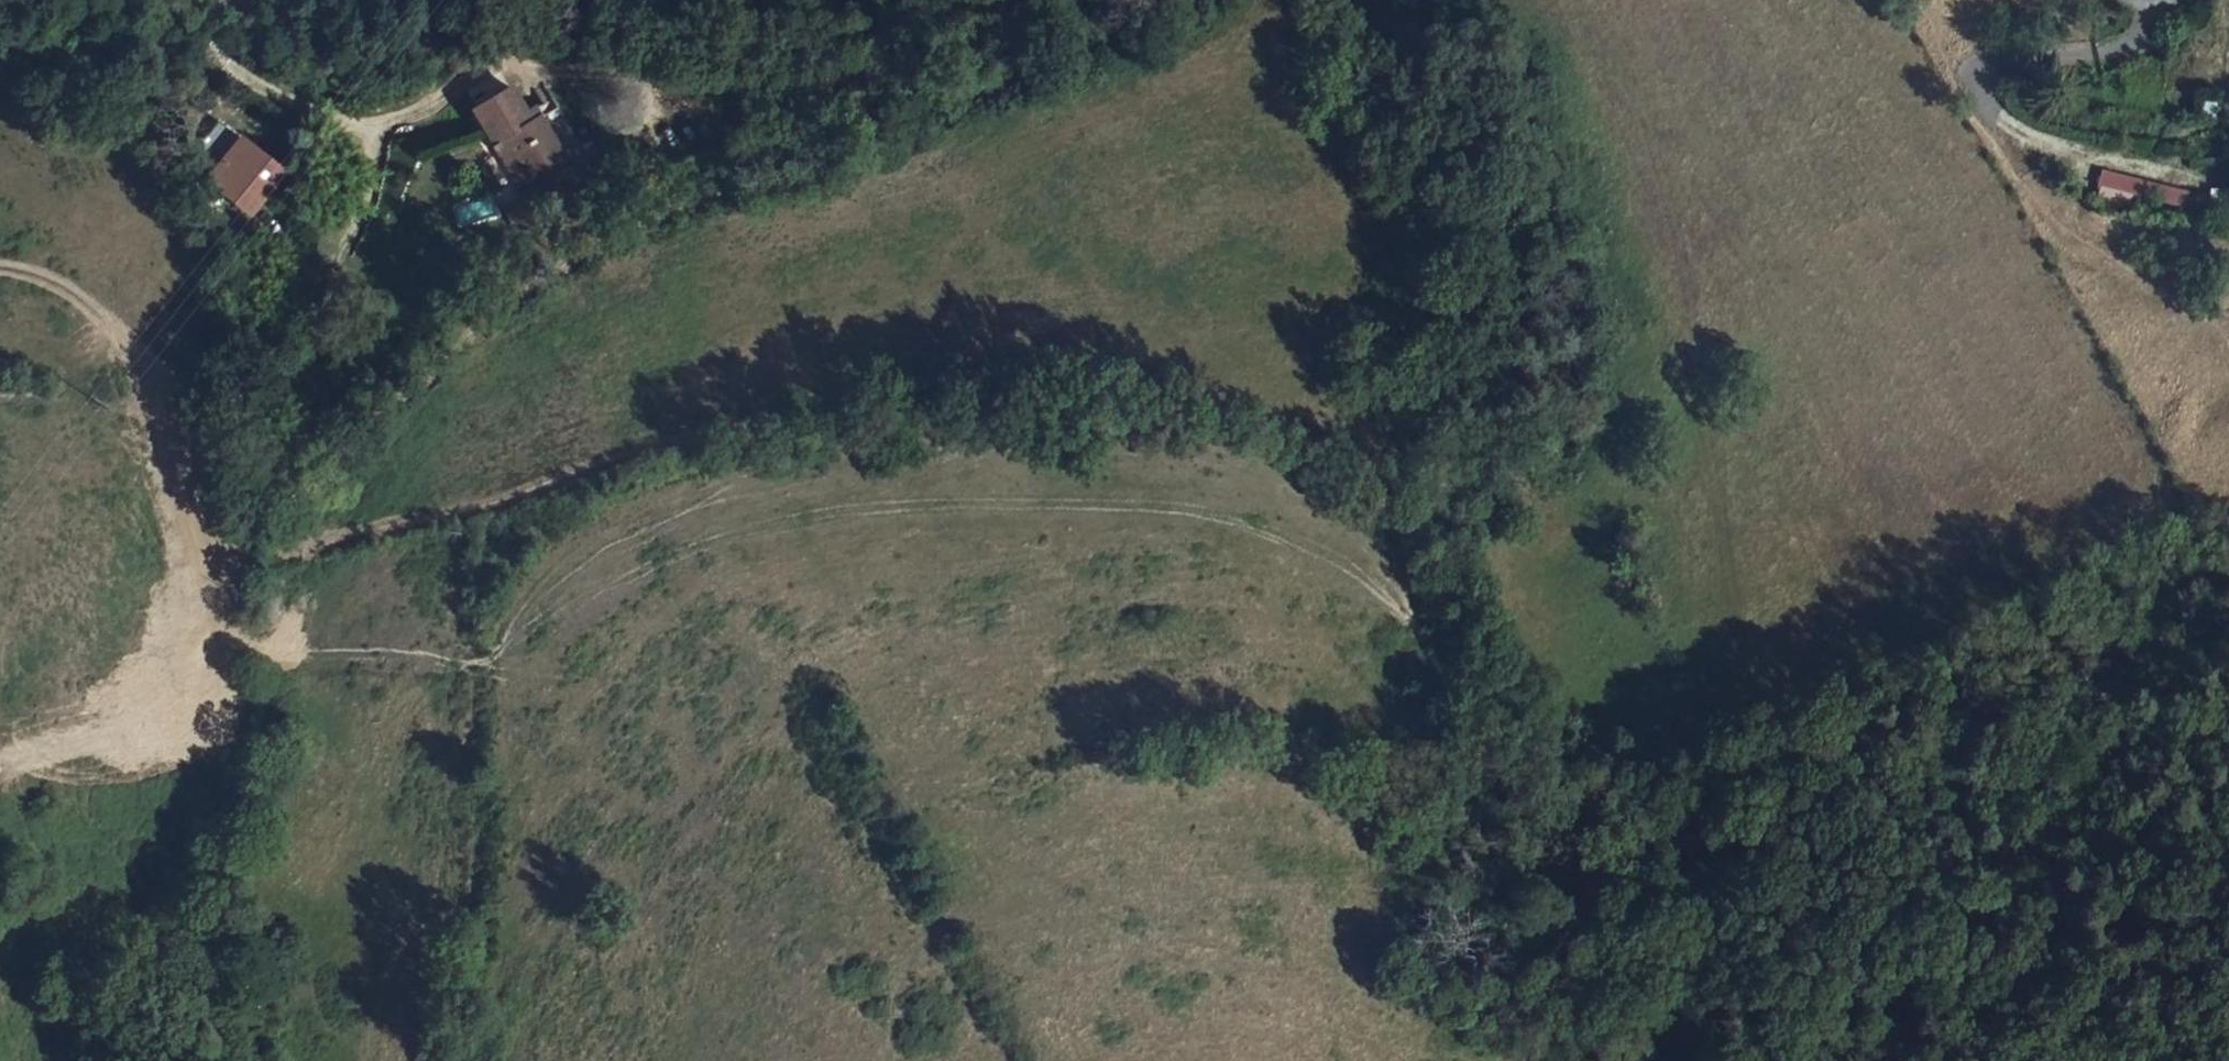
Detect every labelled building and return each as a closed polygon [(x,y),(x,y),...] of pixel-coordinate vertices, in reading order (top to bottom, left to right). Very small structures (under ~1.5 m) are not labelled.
[(507,141),(526,172),(563,149),(543,118),(529,127),(508,91),(476,114),(497,149),(507,141)] [(262,172),(273,181),(282,170),(244,136),(208,179),(236,204),(262,172)] [(563,149),(526,172),(535,186),(571,163),(563,149)] [(2105,176),(2101,191),(2133,199),(2137,184),(2190,198),(2194,184),(2109,162),(2105,176)] [(585,185),(571,163),(535,186),(549,208),(585,185)] [(262,172),(236,204),(246,213),(273,181),(262,172)]
